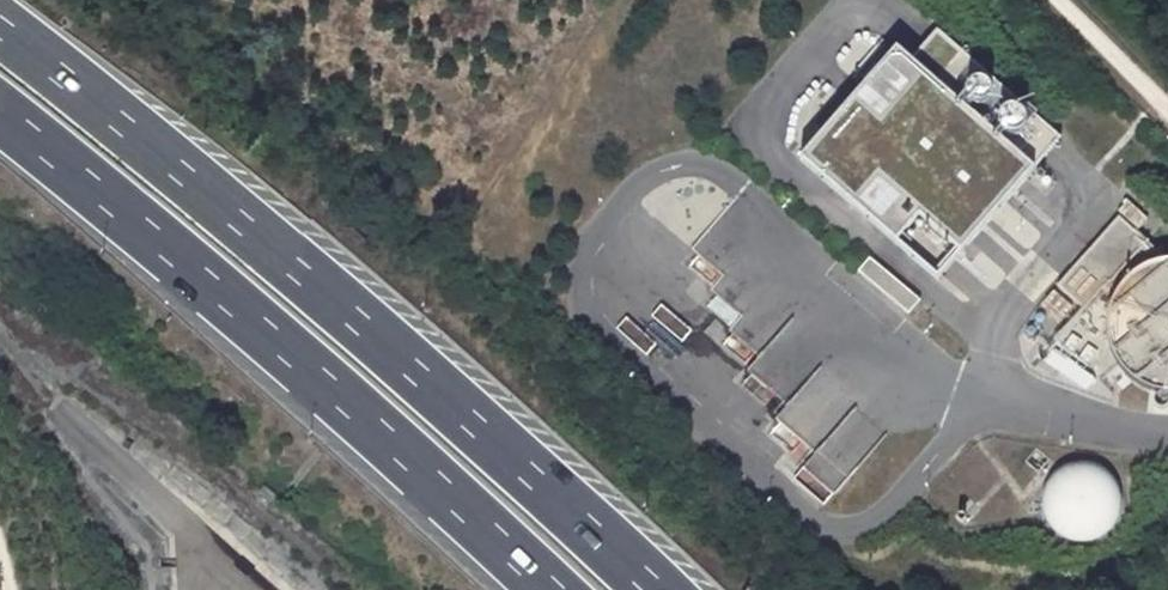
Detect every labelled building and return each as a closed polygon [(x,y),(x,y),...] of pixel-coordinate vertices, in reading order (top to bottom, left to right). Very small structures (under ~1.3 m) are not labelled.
[(883,53),(784,163),(922,287),(1052,144),(982,81),(983,80),(930,32),(898,66),(883,53)] [(1165,261),(1117,218),(1057,286),(1081,308),(1110,289),(1115,294),(1111,303),(1107,315),(1106,328),(1108,341),(1112,354),(1118,365),(1126,375),(1137,383),(1148,389),(1161,393),(1167,394),(1167,261),(1165,261)] [(895,328),(916,296),(860,261),(851,276),(883,296),(872,313),(895,328)] [(1040,367),(1084,389),(1091,376),(1047,354),(1040,367)] [(797,442),(786,460),(841,494),(889,418),(813,370),(776,429),(797,442)] [(1047,482),(1043,489),(1041,496),(1041,504),(1042,512),(1045,520),(1049,526),(1054,532),(1061,537),(1068,540),(1075,542),(1083,543),(1091,542),(1099,539),(1105,535),(1111,530),(1116,523),(1119,516),(1121,508),(1122,500),(1121,493),(1118,485),(1114,478),(1109,472),(1102,468),(1095,464),(1087,462),(1080,462),(1072,463),(1064,466),(1057,470),(1052,475),(1047,482)] [(274,496),(263,487),(257,494),(268,504),(274,496)]
